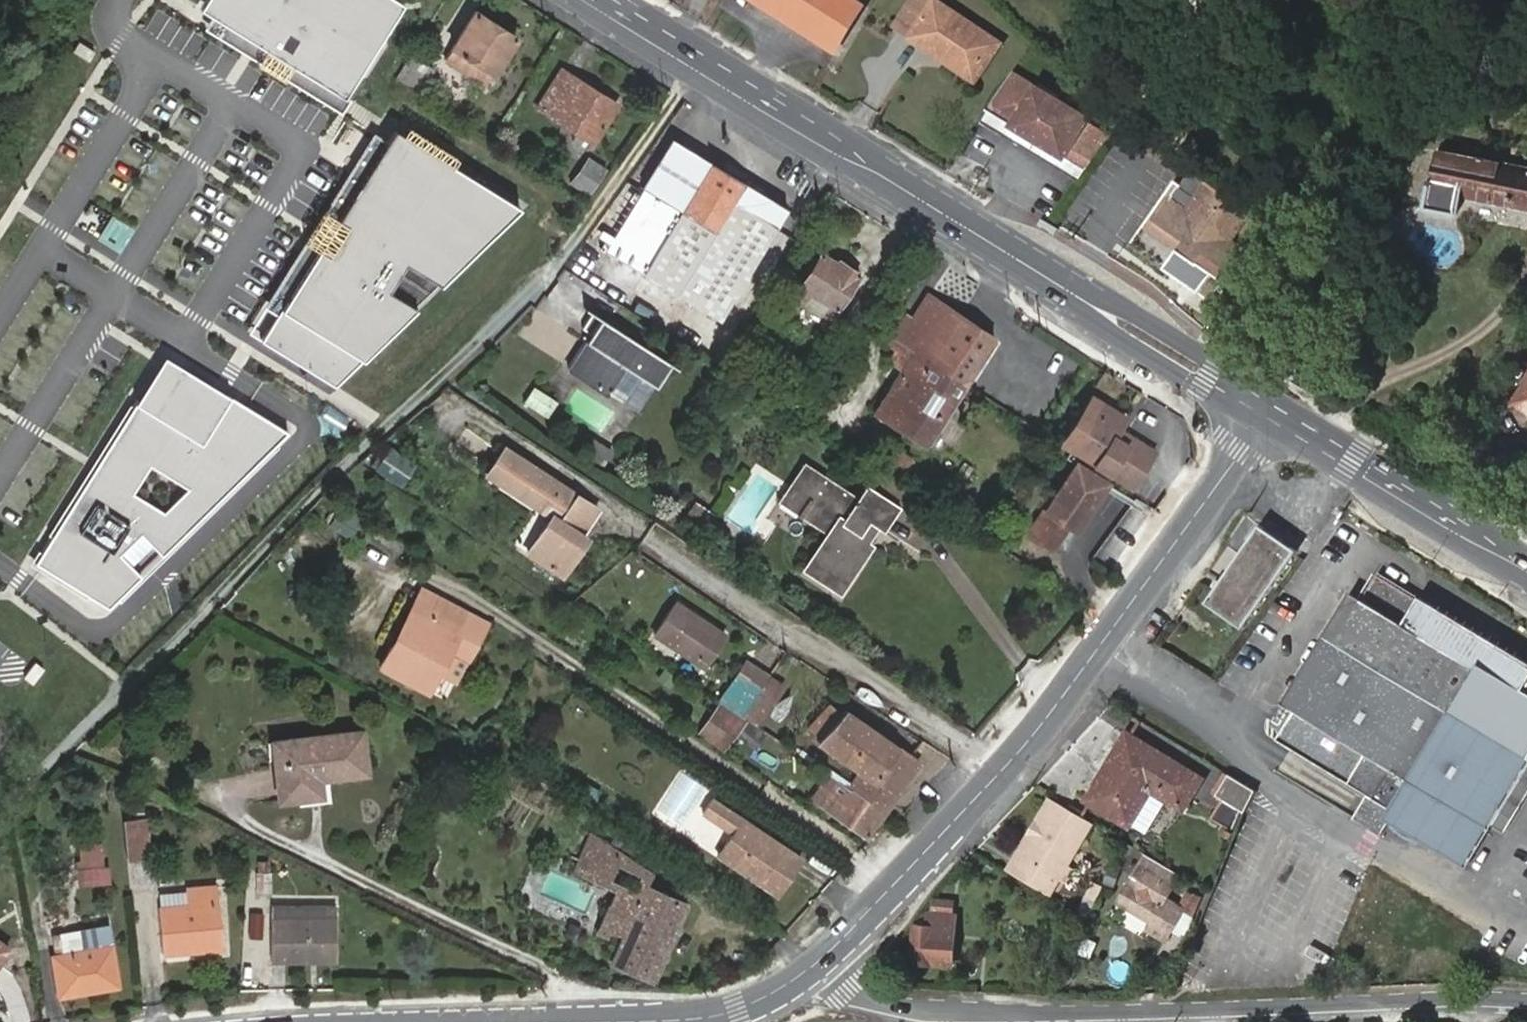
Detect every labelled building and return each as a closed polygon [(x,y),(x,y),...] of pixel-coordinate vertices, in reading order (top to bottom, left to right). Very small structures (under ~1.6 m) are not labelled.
[(389,0),(220,0),(212,14),(345,95),(399,6),(389,0)] [(835,42),(861,3),(857,0),(768,0),(835,42)] [(998,42),(936,0),(935,0),(927,13),(917,5),(898,32),(970,82),(998,42)] [(484,83),(514,36),(475,12),(445,58),(484,83)] [(435,71),(409,54),(395,77),(420,93),(435,71)] [(591,141),(616,101),(563,68),(538,108),(578,134),(575,140),(584,147),(589,140),(591,141)] [(1013,72),(988,109),(1085,168),(1104,140),(1081,124),(1086,116),(1013,72)] [(519,206),(395,128),(262,340),(336,387),(420,304),(400,285),(423,262),(443,282),(519,206)] [(1438,151),(1427,206),(1459,213),(1463,196),(1526,209),(1526,169),(1438,151)] [(594,197),(612,172),(588,156),(570,182),(594,197)] [(735,201),(745,184),(710,163),(684,203),(648,180),(606,244),(722,317),(778,226),(735,201)] [(1234,237),(1251,210),(1206,179),(1191,169),(1182,183),(1176,179),(1132,243),(1196,287),(1203,277),(1216,290),(1245,246),(1234,237)] [(1057,234),(1061,228),(1044,217),(1040,223),(1057,234)] [(838,260),(836,263),(820,255),(794,295),(829,317),(858,272),(838,260)] [(443,282),(423,262),(400,285),(420,304),(443,282)] [(901,328),(890,345),(899,350),(960,389),(993,338),(926,296),(904,329),(901,328)] [(858,336),(875,310),(858,300),(842,326),(858,336)] [(668,360),(591,311),(581,326),(589,331),(566,365),(602,388),(607,380),(626,393),(640,372),(654,382),(668,360)] [(960,389),(899,350),(892,361),(901,367),(875,409),(926,442),(960,389)] [(137,398),(149,406),(173,370),(220,398),(224,392),(164,355),(137,398)] [(137,398),(35,562),(110,608),(289,433),(224,392),(220,398),(173,370),(149,406),(137,398)] [(626,393),(607,380),(602,388),(620,401),(626,393)] [(531,381),(522,396),(545,410),(554,396),(531,381)] [(1516,401),(1526,408),(1526,383),(1516,401)] [(1088,396),(1060,441),(1085,457),(1083,461),(1105,475),(1107,471),(1134,488),(1157,452),(1121,430),(1126,422),(1088,396)] [(594,463),(603,447),(584,434),(574,450),(594,463)] [(414,462),(391,447),(377,468),(400,483),(414,462)] [(549,504),(562,513),(557,522),(550,517),(529,549),(564,572),(587,536),(580,531),(595,507),(505,447),(486,475),(543,513),(549,504)] [(1080,464),(1076,462),(1029,534),(1052,549),(1068,526),(1075,529),(1102,489),(1085,477),(1089,470),(1103,479),(1105,475),(1083,461),(1080,464)] [(868,487),(859,499),(807,466),(784,502),(829,531),(806,570),(840,592),(872,544),(867,541),(878,526),(882,528),(897,505),(868,487)] [(1103,479),(1089,470),(1085,477),(1102,489),(1107,482),(1103,479)] [(1067,540),(1075,529),(1068,526),(1061,536),(1067,540)] [(1241,628),(1296,550),(1260,526),(1214,593),(1206,603),(1241,628)] [(1463,865),(1492,818),(1515,782),(1526,762),(1526,660),(1381,573),(1279,743),(1372,800),(1369,806),(1385,816),(1393,821),(1463,865)] [(398,651),(389,646),(378,667),(428,695),(450,653),(467,662),(487,626),(429,595),(420,610),(398,651)] [(411,604),(389,646),(398,651),(420,610),(411,604)] [(703,664),(724,633),(678,604),(658,635),(703,664)] [(435,693),(445,698),(464,663),(454,658),(435,693)] [(748,658),(719,699),(743,714),(772,673),(748,658)] [(45,670),(36,663),(25,678),(33,685),(45,670)] [(772,673),(743,714),(758,723),(785,683),(772,673)] [(709,695),(702,706),(711,713),(700,731),(727,748),(747,719),(709,695)] [(851,785),(886,808),(911,772),(902,765),(909,755),(842,711),(822,743),(861,769),(851,785)] [(366,772),(361,729),(274,740),(280,800),(309,796),(308,781),(322,779),(366,772)] [(1182,807),(1199,779),(1129,736),(1090,798),(1129,823),(1152,788),(1182,807)] [(919,762),(909,755),(902,765),(911,772),(919,762)] [(1515,782),(1492,818),(1507,828),(1526,796),(1526,762),(1515,782)] [(851,785),(830,770),(812,796),(867,834),(886,808),(851,785)] [(1218,795),(1245,812),(1256,789),(1230,774),(1218,795)] [(308,781),(309,796),(323,795),(322,779),(308,781)] [(506,787),(491,805),(515,825),(530,807),(506,787)] [(731,829),(717,852),(777,890),(800,854),(710,795),(700,809),(731,829)] [(1018,853),(1024,857),(1057,801),(1052,798),(1018,853)] [(1024,857),(1013,874),(1051,897),(1094,823),(1057,801),(1024,857)] [(1369,806),(1358,823),(1374,833),(1385,816),(1369,806)] [(146,819),(124,821),(128,857),(149,856),(146,819)] [(584,834),(575,854),(601,866),(616,852),(584,834)] [(102,844),(81,845),(83,870),(79,871),(80,887),(110,884),(109,868),(104,869),(102,844)] [(644,884),(649,872),(616,852),(601,866),(622,875),(617,887),(638,896),(644,884)] [(1160,890),(1166,879),(1148,869),(1141,879),(1135,876),(1120,901),(1171,929),(1178,916),(1177,901),(1168,895),(1165,900),(1157,895),(1160,890)] [(271,893),(272,871),(256,870),(255,893),(271,893)] [(624,933),(620,942),(612,960),(654,976),(685,901),(644,884),(638,896),(617,887),(601,923),(624,933)] [(191,904),(163,907),(162,907),(166,952),(221,946),(215,886),(189,889),(189,890),(191,904)] [(161,893),(163,907),(191,904),(189,890),(188,890),(161,893)] [(1160,890),(1157,895),(1165,900),(1168,895),(1160,890)] [(1192,919),(1202,896),(1189,891),(1178,913),(1192,919)] [(934,955),(953,957),(955,938),(952,938),(956,898),(937,898),(935,912),(931,912),(929,926),(917,925),(913,961),(933,962),(934,955)] [(334,960),(335,918),(273,917),(272,960),(334,960)] [(597,932),(620,942),(624,933),(601,923),(597,932)] [(86,949),(65,953),(55,955),(54,955),(61,996),(118,985),(109,926),(82,931),(86,949)] [(62,935),(65,953),(86,949),(82,931),(62,935)] [(10,947),(0,939),(0,959),(10,947)] [(953,964),(953,957),(934,955),(933,962),(953,964)]
